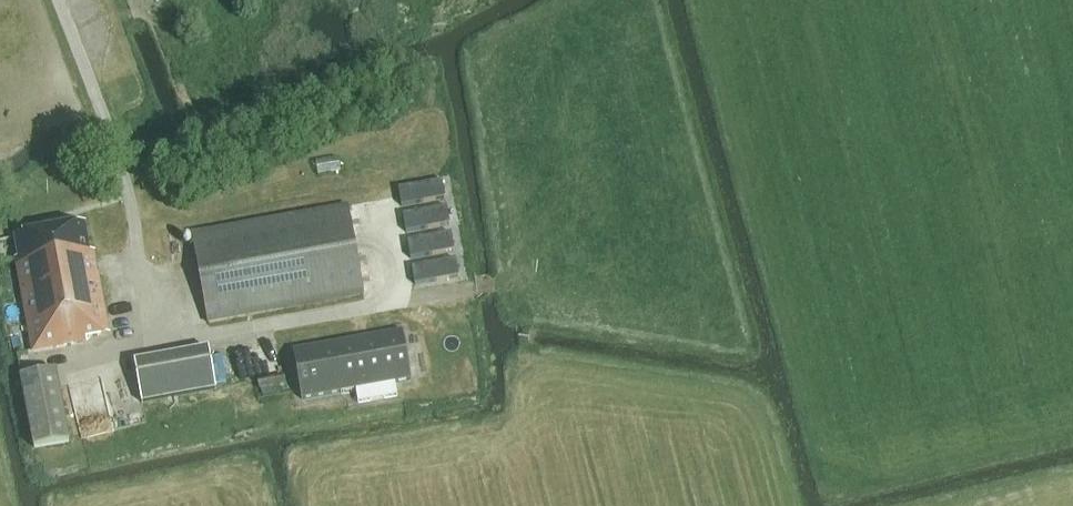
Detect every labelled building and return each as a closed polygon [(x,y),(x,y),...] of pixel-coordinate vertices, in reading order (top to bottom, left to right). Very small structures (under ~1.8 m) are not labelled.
[(448,182),(404,190),(407,207),(451,199),(448,182)] [(208,323),(363,295),(347,206),(192,234),(208,323)] [(453,210),(409,218),(412,235),(456,227),(453,210)] [(109,333),(108,329),(94,251),(89,251),(84,223),(13,236),(17,257),(14,258),(31,352),(86,342),(86,338),(109,333)] [(458,238),(414,246),(417,263),(461,255),(458,238)] [(463,266),(419,274),(422,291),(466,283),(463,266)] [(292,350),(301,400),(356,390),(358,403),(397,396),(395,383),(412,380),(403,330),(292,350)] [(133,361),(141,403),(216,390),(209,348),(133,361)] [(33,448),(68,442),(55,370),(20,376),(33,448)]
